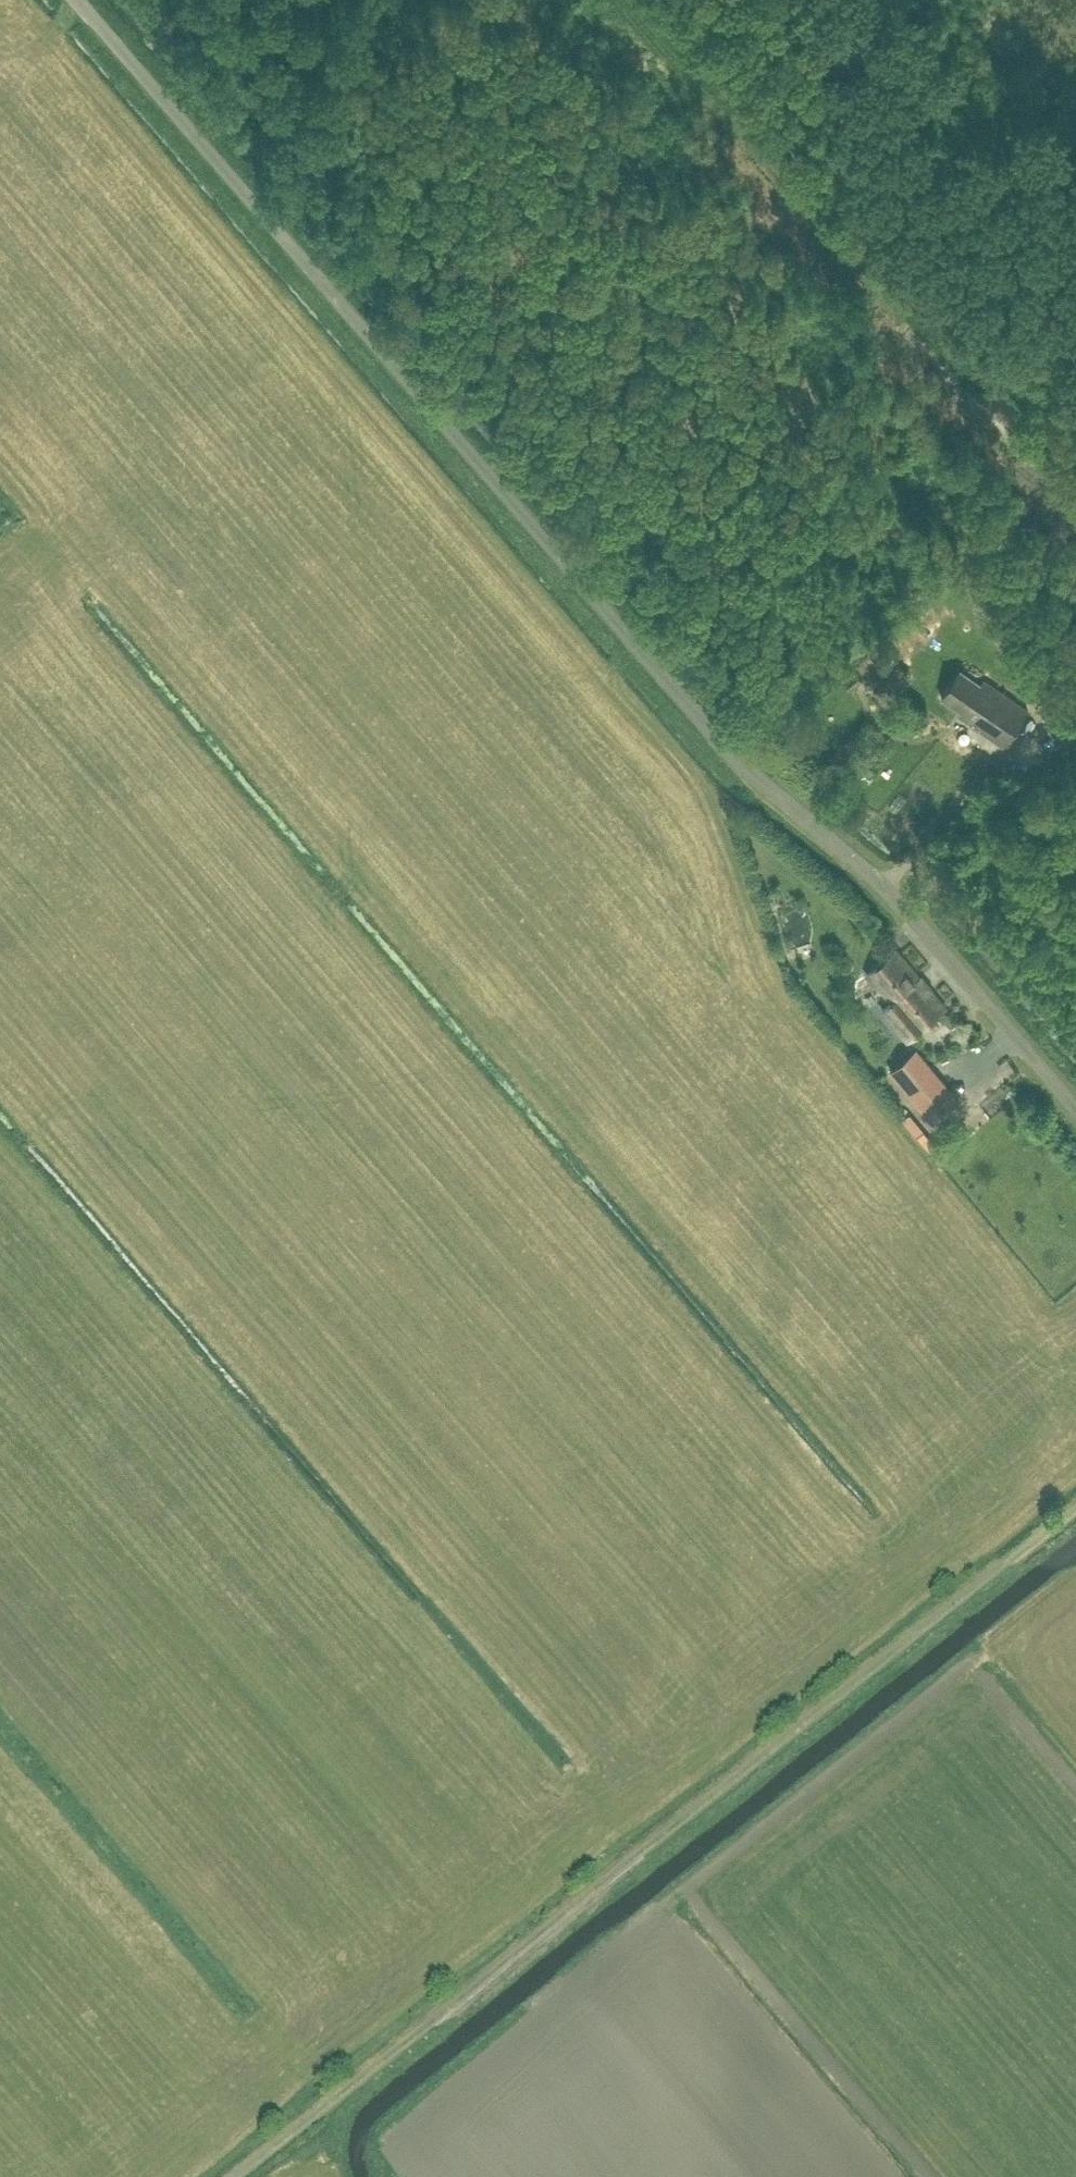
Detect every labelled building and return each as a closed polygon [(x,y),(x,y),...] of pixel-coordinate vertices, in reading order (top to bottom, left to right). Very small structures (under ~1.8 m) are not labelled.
[(1003,744),(1028,708),(983,677),(980,682),(961,668),(942,695),(962,709),(959,713),(1003,744)] [(1063,702),(1043,720),(1067,747),(1075,738),(1075,714),(1064,701),(1063,702)] [(881,987),(892,999),(882,1008),(907,1037),(945,1005),(895,947),(866,972),(880,988),(881,987)] [(910,1052),(890,1069),(932,1119),(953,1102),(910,1052)] [(942,1158),(954,1148),(946,1137),(933,1147),(942,1158)]
